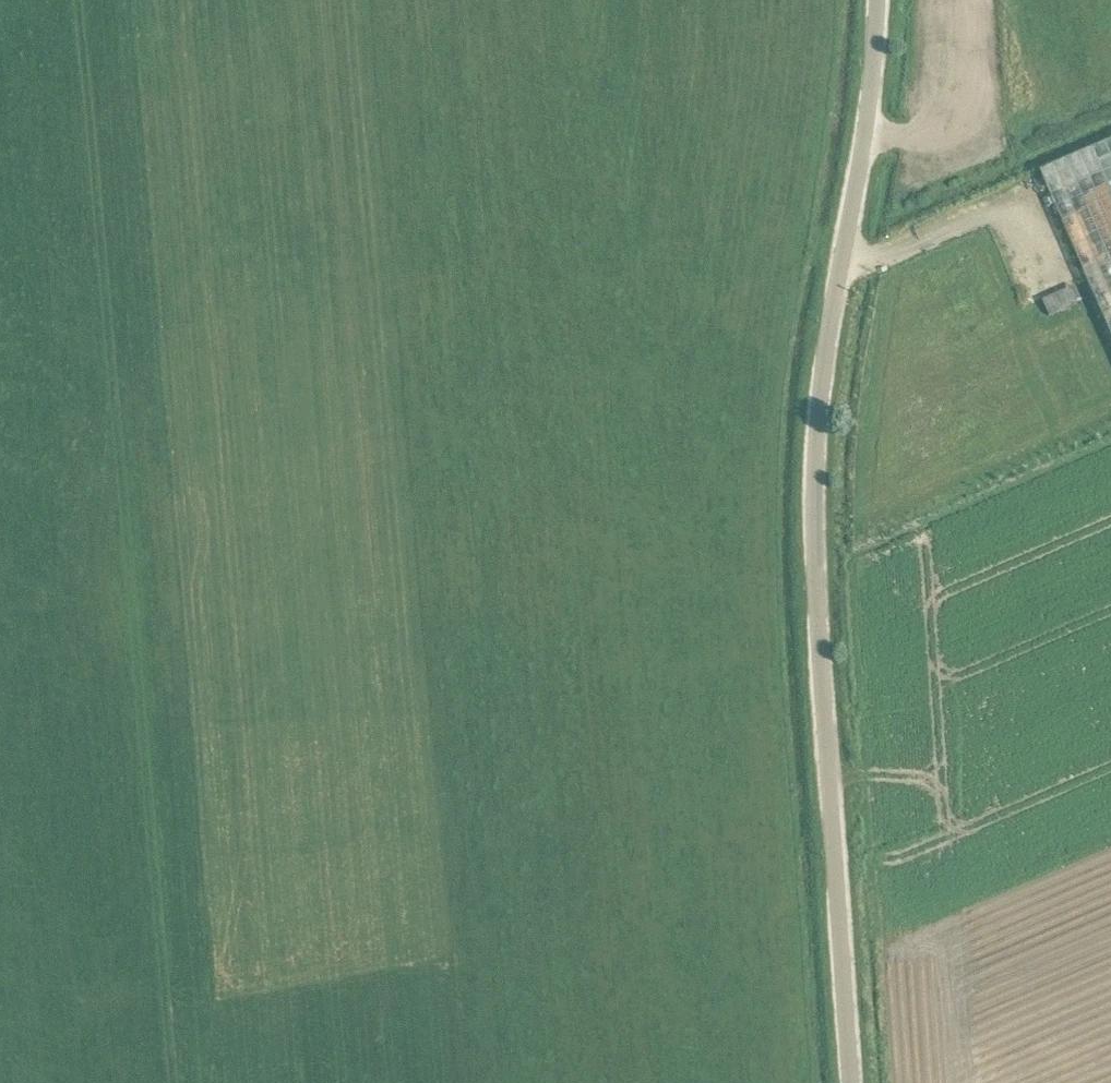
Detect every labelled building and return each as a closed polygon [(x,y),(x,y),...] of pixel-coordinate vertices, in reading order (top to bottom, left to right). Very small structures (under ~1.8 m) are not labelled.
[(1040,172),(1110,337),(1110,142),(1040,172)]
